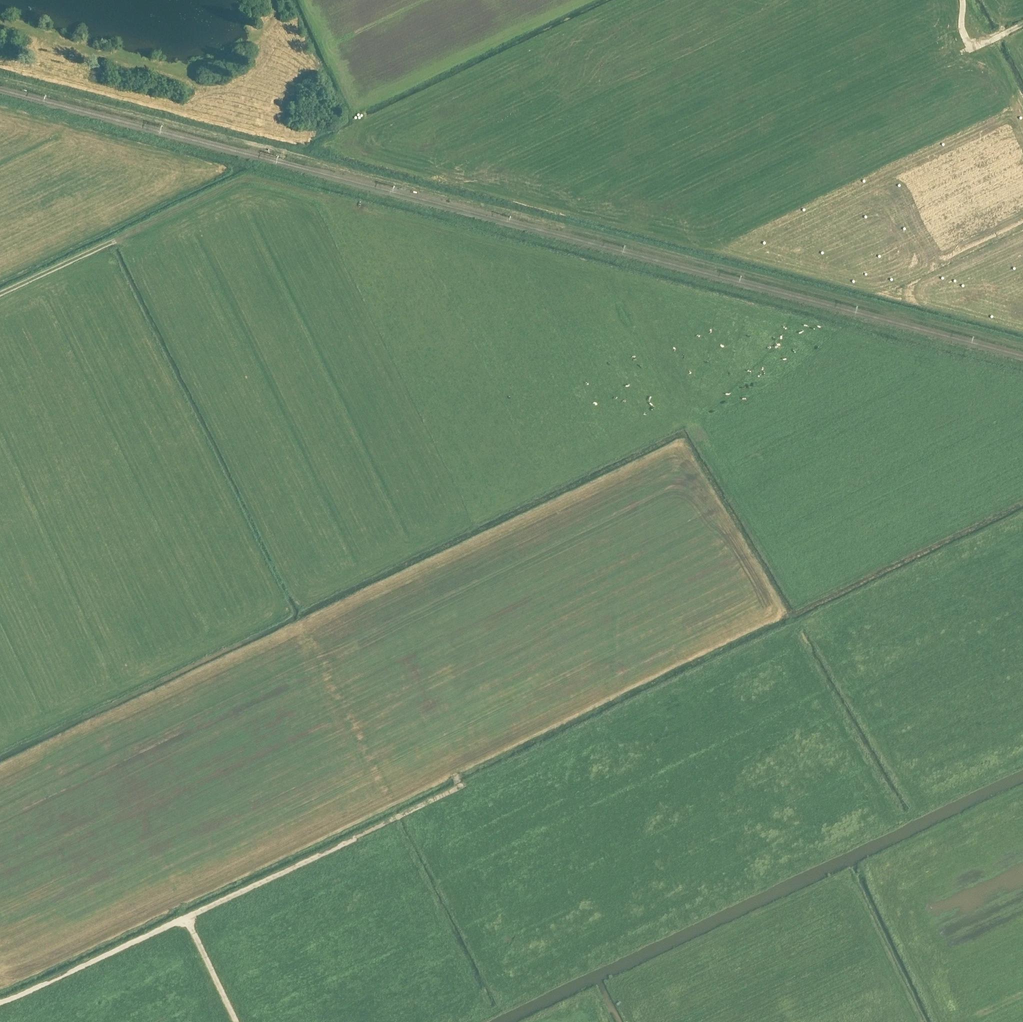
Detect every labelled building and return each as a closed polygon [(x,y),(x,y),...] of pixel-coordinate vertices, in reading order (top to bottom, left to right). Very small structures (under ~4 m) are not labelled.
[(462,779),(467,777),(464,770),(458,773),(462,779)]
